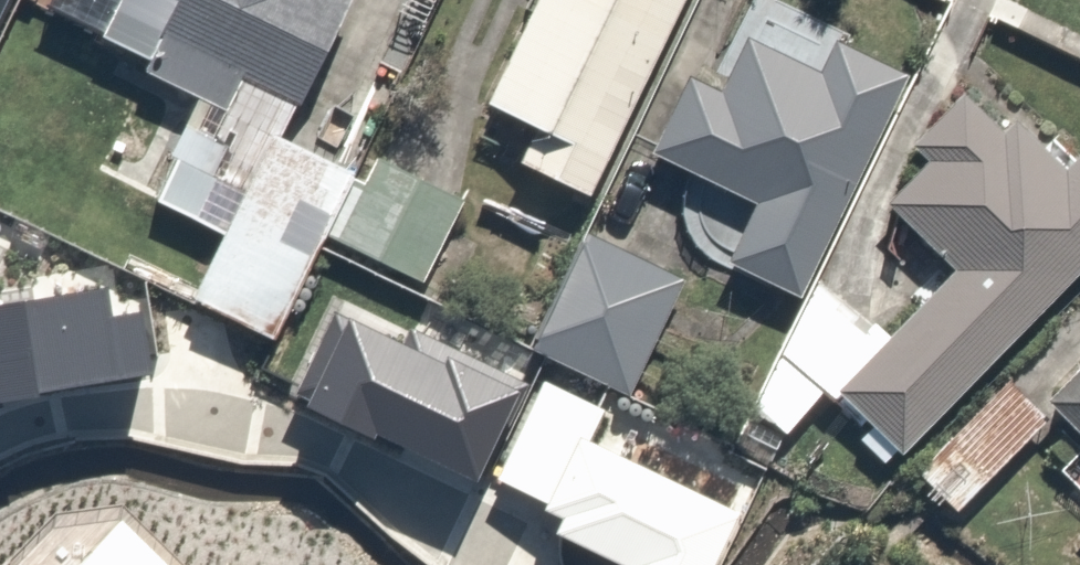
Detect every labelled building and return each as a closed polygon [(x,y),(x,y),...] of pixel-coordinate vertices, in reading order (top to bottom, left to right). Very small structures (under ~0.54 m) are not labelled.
[(96,4),(135,24),(118,59),(175,88),(146,145),(191,168),(169,211),(206,230),(180,281),(269,325),(355,155),(281,118),(341,0),(99,0),(96,4)] [(696,0),(537,0),(485,104),(536,130),(520,162),(596,200),(696,0)] [(691,79),(655,151),(759,203),(729,263),(802,299),(914,75),(839,39),(821,75),(751,40),(723,95),(691,79)] [(1079,251),(1079,139),(1043,102),(1018,127),(959,69),(882,146),(905,169),(877,198),(939,260),(872,326),(816,382),(882,449),(1079,251)] [(467,204),(382,159),(367,187),(356,181),(326,237),(423,288),(467,204)] [(685,279),(588,233),(532,349),(630,395),(685,279)] [(153,375),(142,311),(114,316),(109,286),(0,305),(0,402),(153,375)] [(310,400),(306,408),(375,440),(378,436),(478,482),(504,426),(510,428),(530,386),(412,331),(406,345),(335,312),(297,394),(310,400)] [(1028,383),(1079,439),(1079,336),(1028,383)] [(1038,414),(996,370),(900,463),(942,507),(1038,414)] [(543,381),(500,479),(549,504),(545,509),(564,519),(557,534),(619,564),(715,564),(739,512),(590,441),(608,409),(543,381)] [(1070,496),(1079,507),(1079,487),(1070,496)] [(82,564),(165,564),(122,524),(82,564)]
